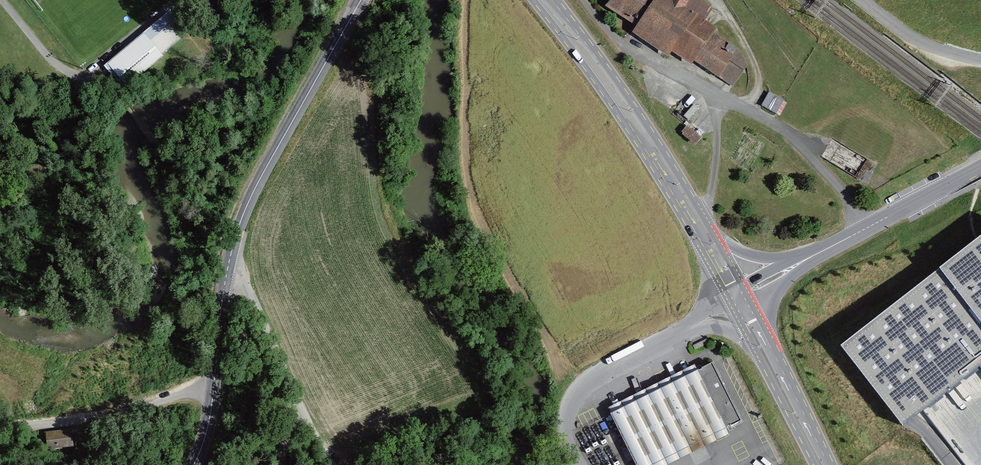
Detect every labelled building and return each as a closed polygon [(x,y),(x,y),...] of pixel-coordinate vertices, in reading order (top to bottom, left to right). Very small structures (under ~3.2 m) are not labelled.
[(604,11),(633,31),(654,0),(612,0),(604,11)] [(630,36),(666,60),(669,56),(689,70),(693,65),(713,35),(714,33),(705,27),(710,21),(704,17),(709,10),(694,0),(654,0),(633,31),(630,36)] [(176,46),(163,29),(148,41),(142,34),(97,70),(117,94),(160,59),(176,46)] [(738,52),(713,35),(693,65),(717,82),(738,52)] [(769,92),(763,106),(778,113),(784,99),(769,92)] [(695,143),(701,135),(689,125),(682,132),(695,143)] [(836,336),(900,417),(977,357),(980,361),(980,222),(836,336)] [(606,412),(631,464),(672,464),(741,433),(709,364),(606,412)] [(72,428),(46,431),(48,449),(74,445),(72,428)]
